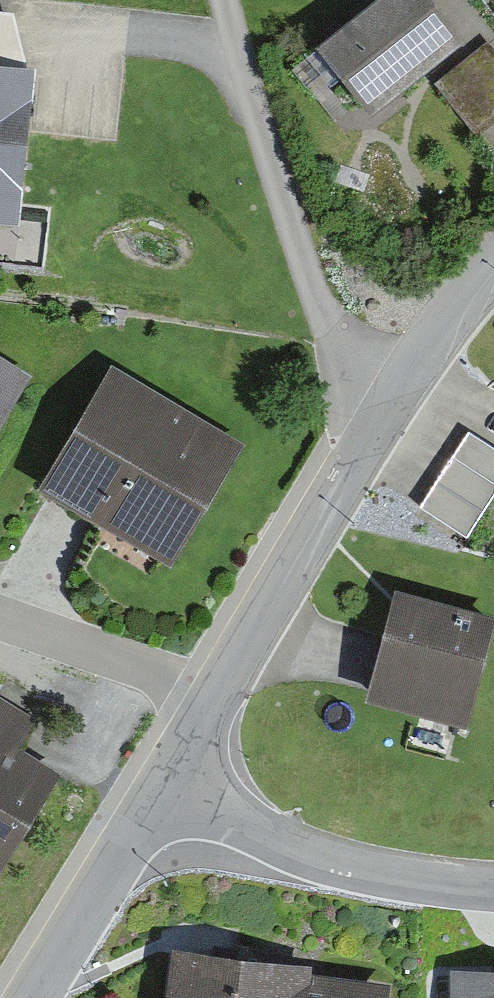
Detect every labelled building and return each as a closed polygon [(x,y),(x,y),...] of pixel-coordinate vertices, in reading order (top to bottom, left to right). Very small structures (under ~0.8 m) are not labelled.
[(316,36),(370,106),(465,31),(441,0),(362,0),(316,36)] [(18,219),(35,60),(27,59),(14,9),(0,7),(0,217),(18,219)] [(489,39),(436,81),(478,133),(493,120),(493,45),(489,39)] [(32,369),(0,349),(0,420),(32,369)] [(38,482),(172,562),(246,439),(112,359),(38,482)] [(468,429),(419,506),(468,537),(493,496),(493,445),(468,429)] [(366,693),(467,720),(493,624),(493,609),(396,582),(366,693)] [(2,864),(60,769),(18,743),(34,717),(0,697),(0,863),(2,864)] [(172,941),(164,997),(389,997),(391,979),(313,969),(314,959),(172,941)] [(450,964),(450,997),(493,997),(493,964),(450,964)]
